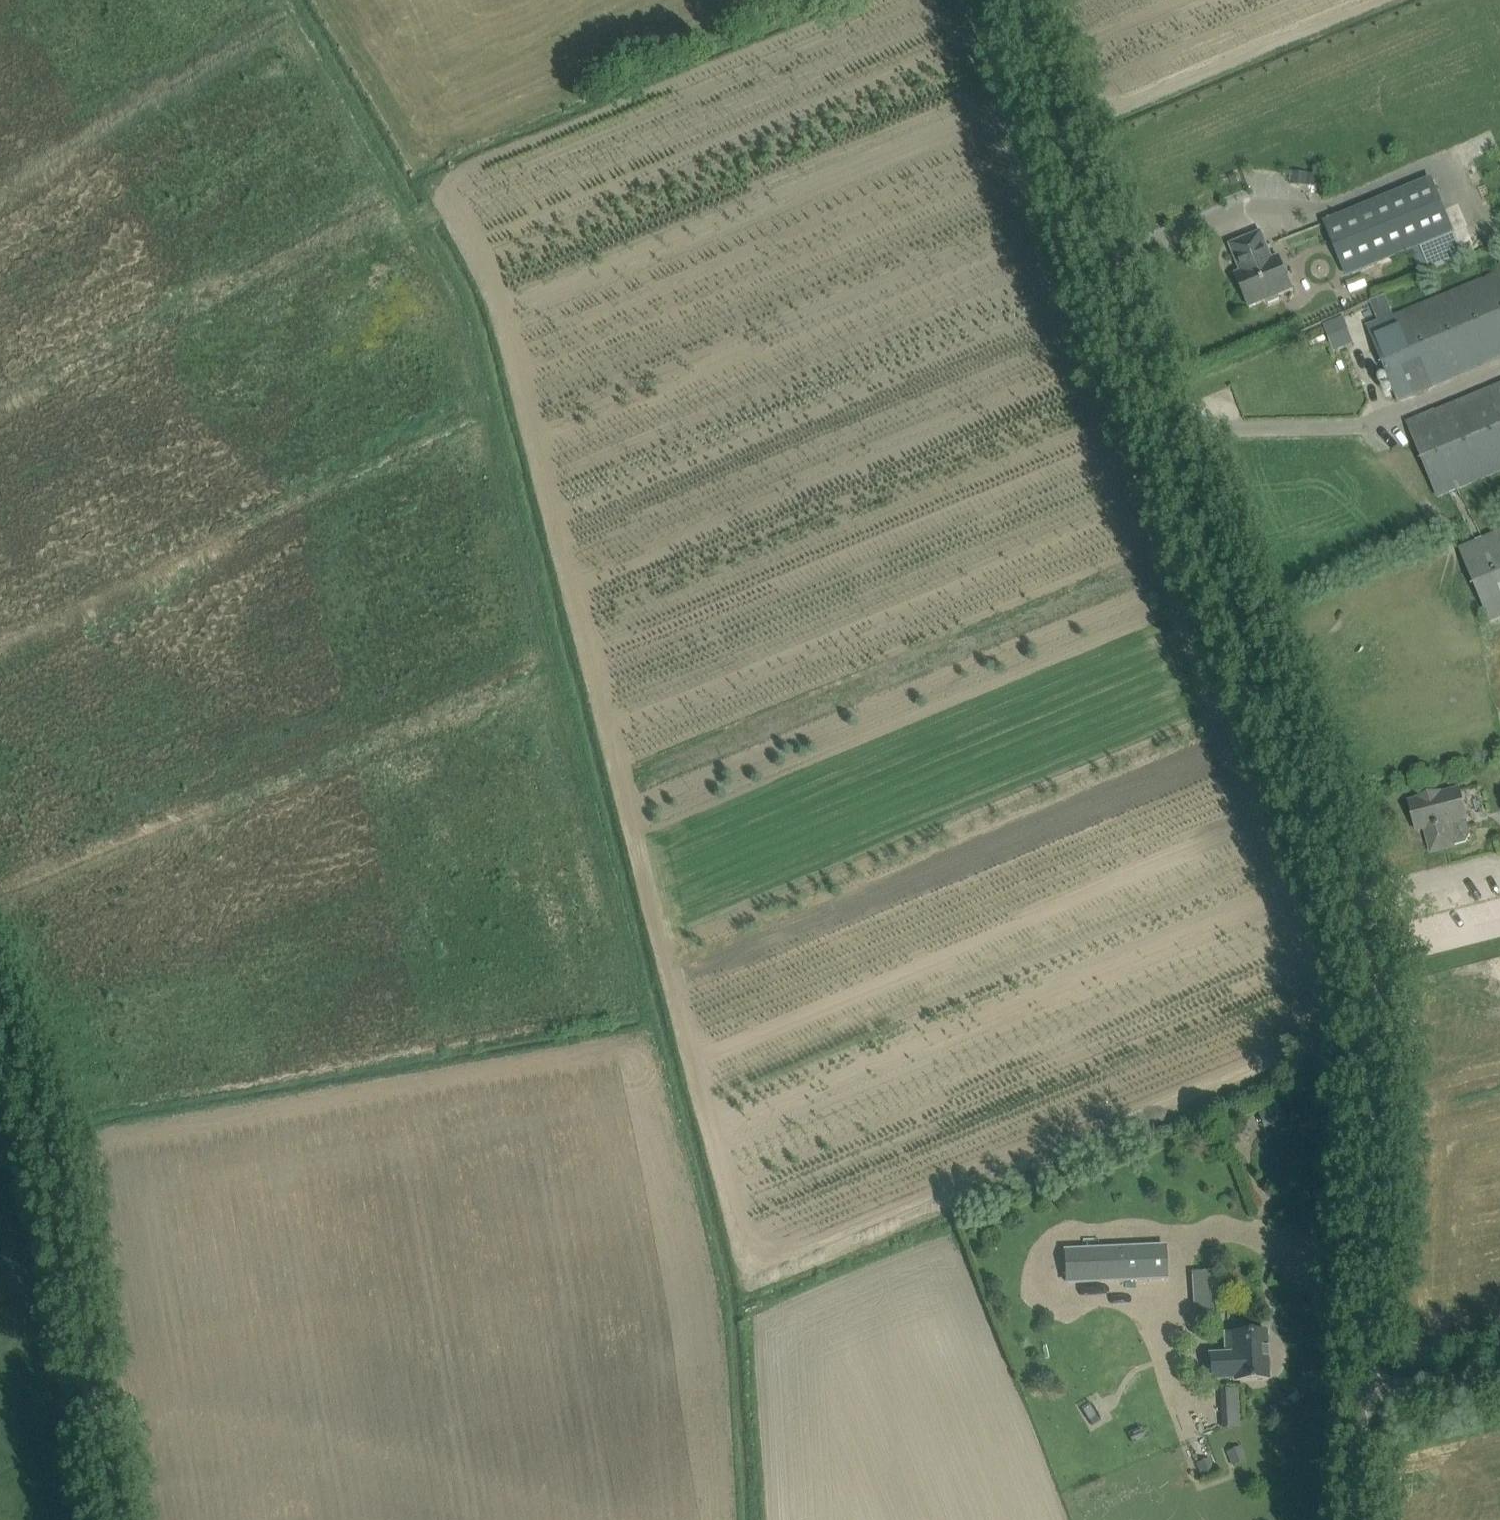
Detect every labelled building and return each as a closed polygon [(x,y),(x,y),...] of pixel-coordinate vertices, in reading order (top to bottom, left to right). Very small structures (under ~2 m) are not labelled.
[(1453,232),(1432,180),(1326,223),(1347,275),(1453,232)] [(1280,299),(1279,296),(1293,290),(1279,256),(1273,259),(1262,232),(1230,245),(1245,281),(1240,283),(1250,308),(1268,300),(1269,303),(1280,299)] [(1369,327),(1399,401),(1499,360),(1499,273),(1369,327)] [(1427,416),(1408,423),(1439,497),(1499,472),(1499,385),(1427,416)] [(1460,548),(1490,622),(1499,618),(1499,532),(1460,548)] [(1466,811),(1460,789),(1441,794),(1440,792),(1418,798),(1419,799),(1410,802),(1416,824),(1424,822),(1432,852),(1454,847),(1448,823),(1458,820),(1456,813),(1466,811)] [(1165,1246),(1066,1251),(1067,1283),(1167,1278),(1165,1246)] [(1217,1320),(1214,1270),(1191,1271),(1193,1320),(1217,1320)] [(1235,1381),(1269,1380),(1267,1331),(1232,1333),(1235,1381)] [(1239,1390),(1222,1391),(1223,1413),(1240,1412),(1239,1390)] [(1243,1461),(1243,1448),(1230,1448),(1231,1461),(1243,1461)]
